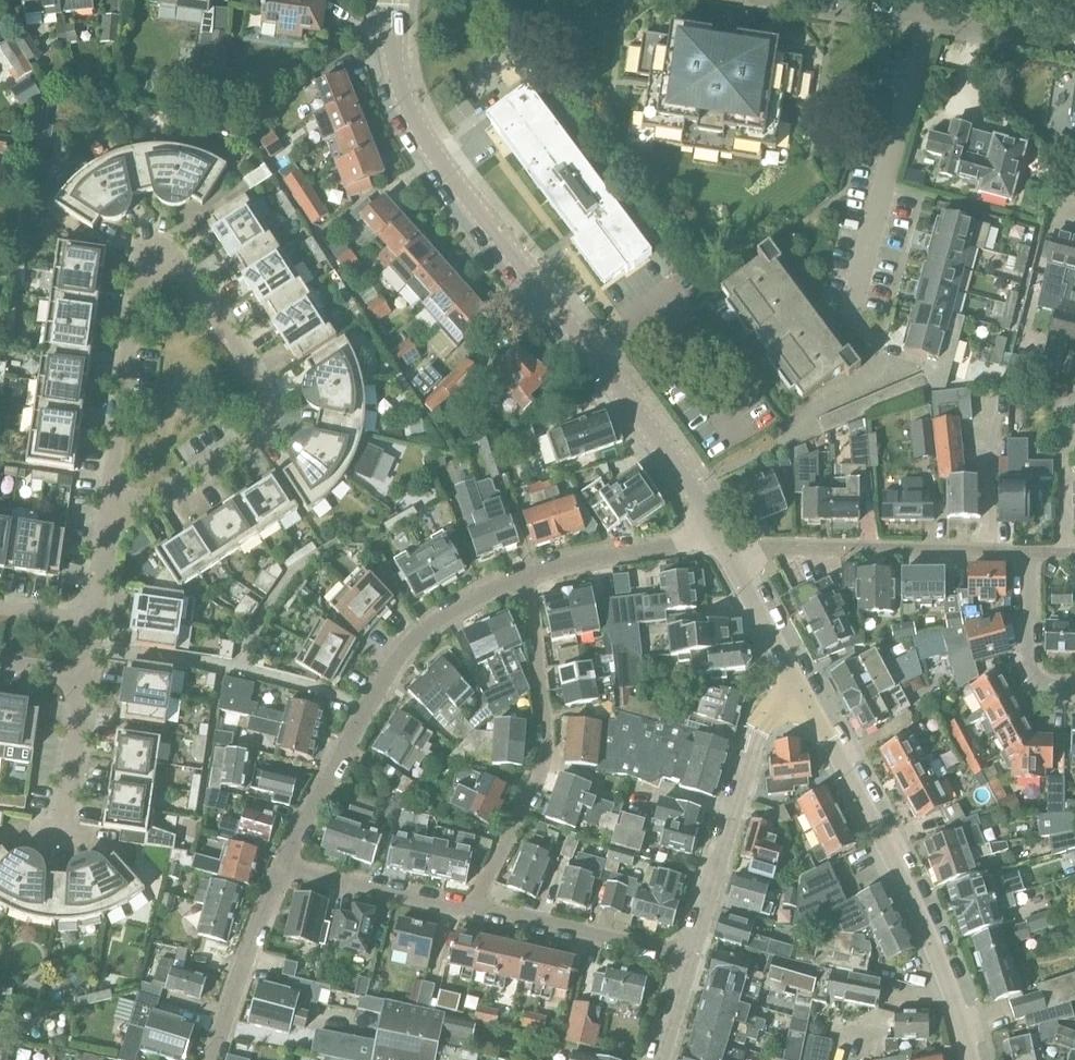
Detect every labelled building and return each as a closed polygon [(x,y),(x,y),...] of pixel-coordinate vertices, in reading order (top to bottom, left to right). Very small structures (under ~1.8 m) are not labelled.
[(64,14),(62,0),(24,0),(25,18),(64,14)] [(64,14),(94,11),(93,0),(62,0),(64,14)] [(230,32),(215,30),(215,6),(211,6),(212,0),(161,0),(160,4),(206,11),(203,32),(205,32),(203,42),(212,44),(205,88),(221,91),(230,32)] [(326,0),(265,0),(262,14),(265,14),(264,22),(279,25),(278,34),(303,38),(305,29),(321,31),(326,0)] [(119,17),(102,16),(101,43),(117,44),(119,17)] [(66,27),(69,43),(76,42),(74,25),(66,27)] [(718,45),(718,46),(715,62),(709,61),(714,31),(672,25),(670,38),(644,34),(638,75),(651,77),(643,128),(656,130),(654,143),(762,160),(764,147),(777,149),(785,97),(798,99),(804,58),(778,54),(780,41),(738,35),(734,65),(728,64),(730,48),(730,46),(730,45),(729,43),(727,42),(726,41),(724,41),(722,41),(721,42),(719,43),(718,45)] [(58,45),(69,43),(66,27),(55,28),(58,45)] [(26,31),(15,38),(30,61),(40,54),(26,31)] [(15,38),(0,47),(0,48),(13,69),(9,71),(16,82),(33,71),(27,62),(30,61),(15,38)] [(326,110),(355,98),(345,73),(316,85),(326,110)] [(40,94),(30,79),(15,88),(25,103),(40,94)] [(652,254),(528,87),(487,117),(580,241),(576,244),(605,284),(626,269),(628,272),(652,254)] [(335,134),(365,123),(355,98),(326,110),(335,134)] [(49,102),(46,119),(55,120),(58,103),(49,102)] [(186,124),(188,115),(170,113),(169,121),(186,124)] [(188,115),(186,124),(204,126),(205,117),(188,115)] [(55,120),(46,119),(44,136),(53,138),(55,120)] [(336,163),(375,148),(365,123),(335,134),(326,138),(336,163)] [(1011,201),(1026,145),(989,135),(988,139),(974,136),(975,133),(970,131),(971,128),(954,123),(949,140),(932,135),(928,152),(944,157),(940,174),(982,185),(980,192),(1011,201)] [(260,141),(265,149),(278,140),(273,133),(260,141)] [(7,154),(9,138),(0,137),(0,153),(7,154)] [(278,140),(265,149),(271,159),(284,150),(278,140)] [(1071,141),(1062,154),(1074,163),(1074,144),(1071,141)] [(169,206),(172,207),(183,145),(182,145),(181,149),(178,148),(162,147),(153,147),(137,149),(134,150),(133,146),(143,195),(157,192),(161,192),(161,194),(161,195),(162,197),(162,200),(164,202),(165,204),(168,205),(169,206)] [(183,145),(172,207),(174,207),(176,207),(179,206),(181,205),(183,203),(185,201),(186,199),(187,197),(191,198),(203,205),(228,167),(224,165),(209,157),(201,154),(186,150),(183,149),(183,145)] [(143,195),(133,146),(132,146),(133,150),(130,151),(114,156),(107,159),(92,167),(90,169),(87,165),(87,166),(124,217),(126,215),(127,213),(128,211),(128,209),(128,208),(128,206),(128,205),(128,202),(127,201),(126,200),(130,198),(143,195)] [(385,174),(375,148),(336,163),(349,198),(373,188),(369,179),(385,174)] [(293,162),(279,172),(284,181),(299,171),(293,162)] [(123,218),(124,217),(87,166),(86,166),(89,170),(86,172),(74,182),(68,188),(58,201),(55,205),(94,230),(102,217),(106,215),(107,217),(110,218),(112,219),(114,220),(116,220),(119,219),(121,219),(123,218)] [(283,181),(312,225),(328,215),(299,171),(284,181),(283,181)] [(1036,208),(1042,188),(1030,184),(1024,204),(1036,208)] [(274,196),(282,207),(289,202),(282,191),(274,196)] [(358,223),(363,219),(380,238),(404,217),(385,196),(374,206),(367,199),(350,215),(358,223)] [(215,233),(224,246),(262,221),(246,197),(212,219),(219,230),(215,233)] [(289,218),(296,213),(289,202),(282,207),(289,218)] [(937,223),(934,236),(970,246),(984,250),(990,226),(943,213),(940,224),(937,223)] [(422,237),(404,217),(380,238),(389,248),(376,259),(386,270),(398,259),(422,237)] [(236,256),(243,266),(277,244),(262,221),(224,246),(232,259),(236,256)] [(1056,233),(1049,262),(1066,266),(1074,268),(1074,238),(1056,233)] [(930,259),(964,269),(970,246),(934,236),(930,248),(933,249),(930,259)] [(305,242),(312,253),(319,248),(312,237),(305,242)] [(407,286),(439,257),(422,237),(398,259),(408,270),(400,277),(407,286)] [(245,279),(254,292),(292,267),(277,244),(243,266),(249,276),(245,279)] [(763,259),(722,290),(730,301),(726,304),(751,338),(755,334),(771,355),(766,358),(792,392),(796,389),(804,400),(845,370),(850,376),(862,367),(849,350),(838,358),(771,269),(782,260),(770,244),(758,253),(763,259)] [(56,273),(98,279),(99,269),(105,270),(107,252),(60,245),(56,273)] [(1018,259),(1028,261),(1031,248),(1021,246),(1018,259)] [(319,264),(327,259),(319,248),(312,253),(319,264)] [(337,259),(343,268),(356,259),(350,250),(337,259)] [(17,267),(26,268),(28,255),(19,254),(17,267)] [(407,286),(424,305),(457,277),(439,257),(407,286)] [(356,259),(343,268),(349,277),(362,268),(356,259)] [(921,281),(958,291),(964,269),(930,259),(927,269),(925,269),(921,281)] [(1024,275),(1028,261),(1018,259),(1014,272),(1024,275)] [(1019,326),(1035,331),(1035,332),(1036,332),(1049,335),(1054,336),(1069,340),(1074,342),(1074,301),(1072,300),(1074,289),(1074,279),(1074,278),(1074,276),(1074,268),(1066,266),(1063,279),(1033,271),(1019,326)] [(26,268),(17,267),(15,280),(24,281),(26,268)] [(266,302),(273,312),(307,290),(292,267),(254,292),(262,305),(266,302)] [(327,276),(335,288),(335,287),(342,283),(334,271),(327,276)] [(52,300),(99,307),(102,289),(97,288),(98,279),(56,273),(52,300)] [(457,277),(424,305),(422,307),(440,326),(441,327),(451,317),(474,296),(457,277)] [(918,305),(952,314),(958,291),(921,281),(918,294),(921,294),(918,305)] [(335,288),(342,299),(350,294),(342,283),(335,287),(335,288)] [(275,325),(284,338),(322,313),(307,290),(273,312),(280,322),(275,325)] [(1006,305),(1016,307),(1019,294),(1009,291),(1006,305)] [(349,310),(357,305),(350,294),(342,299),(349,310)] [(367,304),(372,313),(385,304),(380,296),(367,304)] [(493,316),(474,296),(451,317),(441,327),(440,328),(458,348),(493,316)] [(48,327),(90,333),(91,323),(97,324),(99,307),(52,300),(48,327)] [(385,304),(372,313),(378,322),(391,313),(385,304)] [(965,318),(952,314),(918,305),(915,315),(912,314),(909,327),(945,337),(959,340),(965,318)] [(1016,307),(1006,305),(1003,318),(1012,320),(1016,307)] [(9,308),(7,321),(16,322),(18,309),(9,308)] [(322,313),(284,338),(292,351),(296,348),(303,359),(337,336),(322,313)] [(16,322),(7,321),(5,334),(14,335),(16,322)] [(44,354),(91,361),(94,343),(89,343),(90,333),(48,327),(44,354)] [(928,357),(924,370),(926,375),(924,376),(931,387),(932,390),(945,390),(959,340),(945,337),(909,327),(905,339),(908,340),(905,351),(928,357)] [(1013,355),(1006,379),(1031,383),(1032,378),(1038,379),(1037,381),(1057,381),(1069,340),(1054,336),(1049,335),(1042,364),(1013,355)] [(994,350),(1004,353),(1008,339),(998,337),(994,350)] [(306,397),(368,384),(368,383),(364,384),(363,381),(359,365),(356,357),(348,343),(345,339),(307,364),(315,376),(316,380),(314,381),(312,382),(310,384),(308,386),(307,388),(306,390),(306,391),(306,392),(306,394),(306,395),(306,397)] [(389,353),(394,362),(415,349),(409,340),(389,353)] [(529,396),(550,378),(533,359),(532,360),(519,346),(501,362),(504,365),(496,372),(499,376),(495,380),(523,411),(533,401),(529,396)] [(415,349),(394,362),(402,358),(407,366),(420,358),(415,349)] [(1001,366),(1004,353),(994,350),(991,363),(1001,366)] [(1074,376),(1074,354),(1066,351),(1060,373),(1074,377),(1074,376)] [(40,381),(82,387),(84,378),(89,378),(91,361),(44,354),(40,381)] [(440,386),(450,396),(452,398),(479,372),(468,360),(440,386)] [(429,366),(411,384),(424,397),(442,379),(429,366)] [(412,389),(402,374),(395,379),(404,393),(412,389)] [(924,376),(916,380),(921,391),(931,387),(924,376)] [(916,380),(907,384),(912,395),(921,391),(916,380)] [(36,408),(83,415),(86,398),(81,397),(82,387),(40,381),(36,408)] [(368,384),(306,397),(307,399),(309,401),(310,403),(312,404),(314,405),(317,406),(319,406),(321,406),(322,410),(319,424),(368,434),(368,433),(364,432),(364,429),(366,413),(366,405),(365,388),(364,385),(368,384)] [(907,384),(898,387),(903,399),(912,395),(907,384)] [(440,386),(422,403),(432,413),(450,396),(440,386)] [(898,387),(890,391),(894,403),(903,399),(898,387)] [(948,518),(981,517),(980,478),(964,478),(958,420),(972,419),(969,389),(932,393),(941,480),(948,479),(948,518)] [(923,391),(925,407),(933,406),(931,390),(923,391)] [(890,391),(881,395),(886,407),(894,403),(890,391)] [(881,395),(872,399),(877,410),(886,407),(881,395)] [(872,399),(863,403),(868,414),(877,410),(872,399)] [(863,403),(854,406),(859,418),(868,414),(863,403)] [(854,406),(846,410),(851,422),(859,418),(854,406)] [(32,436),(74,442),(76,432),(81,433),(83,415),(36,408),(32,436)] [(846,410),(837,414),(842,426),(851,422),(846,410)] [(559,464),(624,441),(620,428),(612,431),(605,413),(548,433),(559,464)] [(837,414),(828,418),(833,429),(842,426),(837,414)] [(824,433),(833,429),(828,418),(819,422),(824,433)] [(933,422),(910,424),(914,461),(936,458),(933,422)] [(368,434),(319,424),(316,437),(313,441),(311,440),(308,439),(306,439),(304,439),(301,440),(299,441),(297,443),(296,445),(348,480),(349,479),(345,477),(347,474),(350,469),(370,478),(382,452),(361,443),(363,437),(363,434),(368,435),(368,434)] [(493,439),(498,452),(535,439),(530,425),(493,438),(493,439)] [(73,451),(74,442),(32,436),(28,463),(75,470),(78,452),(73,451)] [(851,469),(869,469),(867,436),(849,442),(851,469)] [(498,452),(493,439),(480,444),(492,479),(506,475),(498,452)] [(348,481),(348,480),(296,445),(294,447),(294,449),(294,452),(294,453),(294,454),(295,456),(296,459),(297,461),(299,462),(296,466),(284,474),(309,512),(313,509),(326,499),(332,493),(342,481),(344,478),(348,481)] [(832,521),(831,491),(816,491),(816,476),(818,476),(819,452),(809,456),(805,445),(794,450),(795,492),(805,492),(805,521),(832,521)] [(787,455),(777,459),(781,470),(791,466),(787,455)] [(1053,462),(1021,461),(1021,477),(1053,477),(1053,462)] [(18,478),(19,469),(6,467),(5,476),(18,478)] [(621,508),(651,488),(638,468),(608,489),(601,480),(582,494),(594,511),(606,502),(609,508),(617,503),(621,508)] [(45,481),(47,473),(34,471),(32,480),(45,481)] [(772,472),(736,487),(736,488),(733,489),(740,507),(743,505),(751,523),(787,508),(772,472)] [(47,473),(45,481),(58,483),(60,475),(47,473)] [(258,491),(279,523),(300,510),(276,473),(264,481),(267,485),(258,491)] [(552,479),(542,482),(545,492),(549,504),(561,539),(584,531),(589,535),(597,533),(598,527),(584,506),(577,508),(573,497),(561,501),(556,489),(552,479)] [(831,491),(832,521),(860,521),(860,479),(832,479),(832,491),(831,491)] [(883,492),(883,521),(934,521),(934,506),(930,506),(930,492),(923,492),(923,479),(902,479),(902,492),(883,492)] [(1030,479),(1000,479),(1000,521),(1017,521),(1017,523),(1035,523),(1035,507),(1030,507),(1030,481),(1030,479)] [(549,504),(545,492),(542,482),(528,487),(531,497),(530,497),(534,509),(524,512),(536,547),(561,539),(549,504)] [(479,557),(500,551),(485,506),(482,497),(478,484),(463,489),(473,518),(475,517),(478,527),(470,530),(479,557)] [(606,502),(594,511),(608,532),(628,518),(634,527),(664,506),(651,488),(621,508),(617,503),(609,508),(606,502)] [(236,499),(260,536),(279,523),(258,491),(250,496),(247,492),(236,499)] [(485,506),(500,551),(519,545),(505,500),(502,501),(500,493),(497,492),(482,497),(485,506)] [(219,516),(240,549),(260,536),(236,499),(224,507),(227,511),(219,516)] [(448,510),(450,509),(446,500),(435,506),(444,526),(453,522),(448,510)] [(1055,505),(1047,505),(1048,519),(1056,519),(1055,505)] [(399,515),(404,523),(419,514),(415,507),(399,515)] [(389,532),(404,523),(399,515),(384,524),(389,532)] [(197,525),(220,561),(240,549),(219,516),(211,522),(208,517),(197,525)] [(11,524),(0,522),(0,568),(6,569),(6,564),(11,524)] [(32,573),(39,528),(11,524),(6,564),(17,566),(17,571),(32,573)] [(180,542),(201,574),(220,561),(197,525),(185,532),(188,537),(180,542)] [(39,528),(32,573),(47,575),(48,570),(61,572),(67,532),(39,528)] [(423,552),(441,585),(457,576),(456,574),(465,569),(443,532),(431,539),(435,545),(423,552)] [(338,536),(324,546),(328,553),(343,544),(338,536)] [(179,595),(180,594),(181,588),(201,574),(180,542),(172,548),(169,543),(157,551),(168,569),(165,571),(163,574),(157,582),(156,585),(155,589),(154,590),(154,591),(179,595)] [(313,542),(299,552),(303,559),(318,550),(313,542)] [(289,569),(303,559),(299,552),(284,561),(289,569)] [(426,594),(441,585),(423,552),(410,560),(406,553),(394,560),(416,597),(425,592),(426,594)] [(379,570),(388,565),(382,553),(372,558),(379,570)] [(1006,563),(970,563),(970,592),(979,592),(979,601),(993,601),(993,592),(1006,592),(1006,563)] [(842,592),(856,592),(856,565),(842,565),(842,592)] [(348,589),(381,620),(390,611),(386,607),(394,599),(382,588),(389,581),(374,566),(367,573),(365,571),(348,589)] [(259,577),(273,587),(278,580),(264,570),(259,577)] [(931,601),(943,601),(943,570),(902,571),(902,601),(920,601),(920,606),(931,606),(931,601)] [(858,613),(893,612),(893,571),(858,571),(858,613)] [(636,623),(666,620),(665,612),(697,608),(695,588),(704,587),(702,573),(661,578),(663,595),(605,602),(608,626),(636,623)] [(268,594),(273,587),(259,577),(254,584),(268,594)] [(292,591),(299,596),(309,582),(302,577),(292,591)] [(856,592),(842,592),(838,594),(830,578),(814,586),(813,584),(795,593),(793,598),(801,614),(804,613),(824,652),(825,651),(828,656),(855,646),(864,645),(856,613),(856,592)] [(575,590),(567,591),(577,636),(600,631),(591,586),(588,587),(585,584),(576,586),(575,590)] [(136,616),(181,623),(192,624),(196,596),(180,594),(179,595),(154,591),(154,590),(145,589),(143,602),(138,601),(136,616)] [(371,630),(381,620),(348,589),(331,606),(360,634),(367,627),(371,630)] [(1072,603),(1072,590),(1054,590),(1053,603),(1072,603)] [(299,596),(292,591),(282,606),(289,611),(299,596)] [(553,641),(577,636),(567,591),(543,596),(553,641)] [(247,595),(242,602),(256,612),(261,605),(247,595)] [(945,616),(961,613),(957,596),(943,596),(943,601),(945,616)] [(256,612),(242,602),(237,609),(251,619),(256,612)] [(961,611),(965,625),(984,620),(981,606),(961,611)] [(508,612),(486,622),(520,698),(521,699),(532,691),(513,650),(522,646),(508,612)] [(945,616),(947,629),(963,626),(961,613),(945,616)] [(181,623),(136,616),(134,632),(139,632),(137,645),(177,651),(181,623)] [(965,626),(970,646),(974,661),(975,661),(1009,651),(1000,616),(984,620),(965,625),(965,626)] [(1074,652),(1074,622),(1059,622),(1059,616),(1052,616),(1051,622),(1048,622),(1047,652),(1074,652)] [(678,655),(692,653),(745,647),(744,647),(741,620),(669,628),(671,654),(678,653),(678,655)] [(321,621),(309,642),(349,665),(355,653),(351,651),(356,641),(321,621)] [(480,664),(487,661),(496,683),(498,683),(500,687),(483,694),(494,717),(521,699),(520,698),(486,622),(465,631),(480,664)] [(626,649),(640,659),(636,623),(608,626),(612,646),(612,647),(625,646),(626,649)] [(914,624),(891,628),(893,639),(912,636),(916,635),(914,624)] [(974,661),(970,646),(965,626),(941,630),(946,648),(947,653),(958,689),(979,677),(975,661),(974,661)] [(918,662),(947,653),(946,648),(941,630),(916,635),(912,636),(915,651),(918,662)] [(221,649),(234,651),(236,642),(223,640),(221,649)] [(342,677),(349,665),(309,642),(297,664),(332,684),(337,674),(342,677)] [(572,664),(582,661),(578,645),(558,650),(561,665),(572,664)] [(613,655),(611,656),(612,665),(613,679),(615,690),(628,689),(642,687),(640,659),(626,649),(625,646),(612,647),(613,655)] [(745,647),(692,653),(678,655),(679,661),(692,660),(693,675),(711,673),(711,680),(727,678),(726,671),(746,669),(751,662),(750,651),(745,647)] [(269,651),(261,648),(256,665),(265,667),(269,651)] [(234,651),(221,649),(220,657),(233,659),(234,651)] [(828,667),(852,712),(899,686),(922,675),(918,662),(915,651),(885,668),(876,651),(859,660),(855,653),(828,667)] [(449,653),(425,676),(458,711),(467,702),(470,706),(474,703),(467,696),(472,692),(454,672),(461,665),(449,653)] [(125,690),(170,696),(174,668),(134,662),(133,675),(127,674),(125,690)] [(560,671),(563,688),(613,679),(612,665),(594,669),(593,665),(560,671)] [(975,694),(984,710),(1010,696),(996,670),(988,674),(990,678),(972,688),(963,693),(966,698),(975,694)] [(217,675),(209,673),(207,686),(215,688),(217,675)] [(409,691),(434,717),(440,711),(442,713),(440,715),(450,725),(461,714),(458,711),(425,676),(409,691)] [(225,677),(219,709),(251,717),(255,718),(258,707),(259,704),(251,702),(255,684),(225,677)] [(617,709),(615,690),(613,679),(563,688),(567,707),(600,700),(600,706),(594,707),(595,719),(603,719),(618,720),(617,712),(617,709)] [(899,686),(852,712),(863,733),(910,707),(899,686)] [(664,706),(659,724),(731,745),(746,697),(716,688),(715,691),(706,689),(698,716),(664,706)] [(615,690),(617,709),(630,708),(628,689),(615,690)] [(170,696),(125,690),(123,705),(128,706),(126,718),(166,724),(170,696)] [(1010,696),(984,710),(967,719),(970,725),(982,719),(984,722),(980,724),(986,736),(1022,717),(1010,696)] [(5,759),(13,701),(0,699),(0,759),(5,759)] [(13,701),(5,759),(33,763),(40,711),(28,709),(29,704),(13,701)] [(283,725),(319,734),(321,726),(324,724),(326,716),(324,713),(325,710),(289,701),(286,714),(258,707),(255,718),(265,720),(283,725)] [(468,722),(476,731),(485,723),(489,720),(481,711),(468,722)] [(385,731),(426,756),(430,758),(433,754),(428,752),(432,746),(427,744),(433,735),(397,712),(385,731)] [(640,719),(617,712),(618,720),(603,719),(598,768),(597,768),(596,774),(624,776),(631,775),(652,785),(655,775),(681,782),(680,786),(715,797),(724,768),(634,740),(640,719)] [(454,730),(465,742),(466,742),(467,741),(476,732),(476,731),(468,722),(461,714),(450,725),(454,730)] [(476,732),(467,741),(525,746),(526,723),(522,723),(522,714),(508,714),(505,716),(505,722),(496,721),(496,733),(476,732)] [(317,742),(319,734),(283,725),(265,720),(255,718),(251,717),(247,732),(279,739),(277,749),(313,758),(314,755),(317,753),(319,745),(317,742)] [(998,736),(1006,752),(1032,737),(1022,717),(986,736),(989,740),(998,736)] [(598,768),(603,719),(595,719),(590,719),(589,724),(570,722),(566,764),(597,768),(598,768)] [(634,740),(724,768),(731,745),(659,724),(640,719),(634,740)] [(947,726),(952,734),(965,728),(960,719),(947,726)] [(882,750),(895,774),(924,759),(913,739),(926,732),(922,723),(908,731),(910,735),(882,750)] [(200,724),(198,737),(207,738),(209,725),(200,724)] [(956,742),(969,735),(965,728),(952,734),(956,742)] [(426,756),(385,731),(374,750),(410,772),(416,763),(420,765),(426,756)] [(214,745),(232,748),(234,734),(216,732),(214,745)] [(120,758),(158,763),(162,739),(119,733),(117,747),(122,748),(120,758)] [(956,742),(961,750),(973,743),(969,735),(956,742)] [(197,762),(204,763),(207,738),(198,737),(194,737),(191,754),(197,762)] [(1035,742),(1032,737),(1006,752),(1000,756),(1008,770),(1013,770),(1013,779),(1045,779),(1045,768),(1052,768),(1052,738),(1040,738),(1040,742),(1035,742)] [(449,758),(464,762),(465,752),(494,754),(494,765),(524,767),(525,746),(467,741),(466,742),(465,742),(449,758)] [(810,776),(807,751),(801,752),(800,742),(777,744),(778,754),(771,755),(773,767),(770,767),(773,793),(768,794),(770,808),(775,810),(783,806),(811,791),(808,785),(807,776),(810,776)] [(973,743),(961,750),(964,757),(977,751),(973,743)] [(212,770),(209,790),(220,792),(221,784),(245,788),(250,753),(226,749),(226,750),(216,749),(214,764),(223,766),(222,771),(212,770)] [(976,762),(982,759),(977,751),(964,757),(969,766),(976,762)] [(158,763),(120,758),(119,767),(114,767),(112,780),(155,786),(158,763)] [(907,797),(935,781),(924,759),(895,774),(907,797)] [(976,762),(982,773),(987,770),(982,759),(976,762)] [(974,777),(982,773),(976,762),(969,766),(974,777)] [(457,786),(502,807),(510,789),(481,775),(469,770),(468,772),(460,768),(456,770),(449,784),(457,787),(457,786)] [(291,806),(297,780),(256,770),(252,788),(275,793),(273,802),(291,806)] [(193,775),(190,792),(199,793),(202,776),(193,775)] [(562,775),(554,796),(583,807),(617,820),(619,821),(621,812),(620,812),(623,803),(618,801),(614,803),(614,805),(606,803),(588,796),(592,786),(562,775)] [(412,798),(419,786),(401,776),(394,789),(412,798)] [(1064,777),(1047,777),(1047,814),(1064,814),(1064,777)] [(998,778),(988,784),(997,802),(1007,797),(998,778)] [(155,786),(112,780),(110,794),(115,794),(114,804),(151,810),(155,786)] [(935,781),(907,797),(919,820),(948,805),(935,781)] [(457,786),(457,787),(448,806),(493,827),(502,807),(457,786)] [(815,830),(840,816),(826,789),(801,802),(815,830)] [(207,790),(204,808),(224,812),(229,794),(220,792),(209,790),(207,790)] [(188,810),(196,811),(199,793),(190,792),(188,810)] [(11,807),(26,809),(28,796),(13,794),(12,798),(0,796),(0,805),(11,807)] [(619,821),(617,820),(583,807),(554,796),(546,817),(576,828),(578,822),(614,834),(615,834),(619,821)] [(661,799),(657,821),(698,832),(704,810),(661,799)] [(362,816),(365,805),(353,801),(350,812),(362,816)] [(151,810),(114,804),(112,814),(107,813),(105,827),(122,830),(148,834),(146,846),(171,849),(174,849),(176,836),(152,828),(155,810),(151,810)] [(376,809),(365,805),(362,816),(372,819),(376,809)] [(775,810),(781,822),(782,822),(790,818),(783,806),(775,810)] [(775,810),(770,808),(767,808),(765,817),(781,822),(775,810)] [(270,842),(277,817),(248,809),(244,823),(225,818),(222,829),(270,842)] [(408,872),(419,815),(410,811),(408,822),(405,835),(395,833),(388,867),(408,872)] [(692,854),(698,832),(657,821),(647,818),(647,819),(621,812),(619,821),(615,834),(613,845),(641,853),(645,835),(642,835),(644,829),(666,835),(663,846),(692,854)] [(428,876),(435,842),(426,840),(429,827),(427,827),(429,817),(419,815),(408,872),(428,876)] [(968,851),(984,845),(977,825),(980,824),(976,815),(935,830),(938,838),(924,843),(931,862),(967,848),(968,851)] [(1049,837),(1074,833),(1074,824),(1073,815),(1038,815),(1039,838),(1049,837)] [(829,858),(829,857),(854,844),(840,816),(815,830),(822,844),(811,850),(818,864),(829,858)] [(348,840),(353,825),(355,820),(345,817),(343,821),(333,818),(323,848),(327,850),(325,856),(345,862),(347,856),(352,858),(357,843),(348,840)] [(360,827),(353,825),(348,840),(357,843),(352,858),(372,864),(382,834),(374,831),(376,825),(362,821),(360,827)] [(776,828),(756,822),(754,822),(744,856),(755,860),(754,863),(752,863),(749,873),(774,880),(777,870),(774,870),(776,866),(781,849),(775,847),(777,838),(774,837),(776,828)] [(523,892),(549,826),(541,823),(531,847),(525,845),(508,886),(523,892)] [(562,831),(549,826),(523,892),(537,898),(554,857),(547,854),(551,846),(548,845),(550,840),(557,843),(562,831)] [(122,830),(120,842),(146,846),(148,834),(122,830)] [(447,880),(456,833),(446,831),(443,843),(435,842),(428,876),(447,880)] [(572,860),(581,837),(570,832),(561,856),(572,860)] [(456,833),(447,880),(466,884),(476,837),(456,833)] [(1049,837),(1052,857),(1066,852),(1066,851),(1074,849),(1074,833),(1049,837)] [(252,886),(260,852),(229,844),(226,843),(221,862),(196,855),(193,868),(214,874),(214,875),(220,877),(252,886)] [(1006,843),(989,845),(992,854),(992,855),(1008,849),(1006,843)] [(967,848),(931,862),(939,884),(976,871),(972,860),(992,854),(989,845),(988,844),(984,845),(968,851),(967,848)] [(635,855),(611,848),(607,859),(631,866),(635,855)] [(34,856),(32,856),(29,855),(27,855),(24,856),(22,857),(20,859),(19,860),(17,862),(13,860),(4,849),(2,851),(0,849),(0,904),(6,908),(8,909),(6,913),(7,913),(34,856)] [(183,867),(186,867),(188,852),(174,849),(171,849),(169,863),(171,863),(183,867)] [(55,926),(58,876),(44,875),(40,873),(41,872),(41,871),(42,869),(42,868),(41,866),(41,864),(40,862),(39,861),(38,859),(37,858),(35,857),(34,856),(7,913),(8,914),(9,910),(12,911),(28,917),(36,919),(52,921),(55,921),(55,926)] [(86,859),(105,919),(106,919),(104,914),(107,913),(122,907),(129,902),(142,893),(146,889),(115,856),(105,865),(101,867),(100,865),(99,863),(97,862),(95,860),(92,859),(90,859),(88,858),(86,859)] [(807,875),(816,871),(809,856),(799,861),(807,875)] [(601,879),(606,862),(589,857),(585,873),(566,867),(557,899),(587,908),(596,877),(601,879)] [(105,919),(86,859),(83,860),(81,861),(79,862),(78,864),(77,865),(77,866),(76,867),(76,869),(76,870),(76,872),(76,874),(76,875),(72,877),(58,876),(55,926),(56,926),(56,921),(59,922),(76,921),(84,920),(100,916),(103,915),(104,919),(105,919)] [(180,880),(183,867),(171,863),(168,876),(180,880)] [(794,927),(821,932),(851,936),(861,931),(871,926),(857,898),(848,903),(830,864),(816,871),(807,875),(802,877),(800,891),(797,903),(798,903),(794,927)] [(650,887),(648,886),(646,891),(679,900),(686,878),(655,870),(650,887)] [(672,926),(679,900),(646,891),(648,886),(637,883),(638,880),(613,873),(602,908),(619,913),(625,891),(638,894),(632,916),(672,926)] [(954,911),(1012,894),(1023,891),(1018,873),(1000,879),(1001,884),(991,887),(987,875),(947,888),(954,911)] [(770,916),(773,904),(764,901),(769,883),(738,875),(730,905),(770,916)] [(206,904),(236,912),(238,905),(242,907),(245,894),(241,893),(242,890),(201,879),(197,895),(208,898),(206,904)] [(857,898),(871,926),(873,930),(899,918),(883,886),(857,898)] [(796,908),(800,891),(788,888),(784,905),(796,908)] [(287,937),(317,944),(322,921),(327,902),(297,894),(287,937)] [(1012,894),(954,911),(962,936),(1002,923),(998,911),(1016,906),(1012,894)] [(165,899),(163,908),(170,910),(172,900),(165,899)] [(236,912),(206,904),(198,934),(228,942),(236,912)] [(368,953),(377,914),(352,908),(350,918),(337,915),(332,939),(344,942),(343,947),(368,953)] [(791,959),(794,946),(752,934),(756,920),(744,916),(742,920),(724,915),(717,938),(791,959)] [(1025,922),(1029,934),(1055,926),(1052,915),(1044,918),(1043,916),(1025,922)] [(864,935),(869,943),(872,941),(879,957),(886,957),(889,962),(915,949),(899,918),(873,930),(871,926),(861,931),(864,935)] [(426,969),(435,927),(399,919),(392,951),(409,955),(406,965),(426,969)] [(322,921),(317,944),(325,946),(331,923),(322,921)] [(974,938),(983,970),(1012,961),(1002,930),(974,938)] [(473,970),(480,936),(457,931),(449,965),(463,968),(460,979),(471,982),(473,970)] [(865,972),(867,973),(872,950),(869,943),(864,935),(861,931),(851,936),(821,932),(814,964),(833,968),(833,969),(864,975),(865,972)] [(493,987),(504,942),(480,936),(473,970),(486,973),(483,985),(493,987)] [(519,981),(527,947),(504,942),(493,987),(503,989),(506,978),(519,981)] [(540,998),(550,953),(527,947),(519,981),(532,984),(530,996),(540,998)] [(717,951),(711,970),(764,985),(785,992),(787,986),(799,990),(814,995),(819,968),(777,958),(769,956),(764,973),(750,970),(753,962),(717,951)] [(550,953),(540,998),(550,1000),(553,988),(566,992),(574,958),(550,953)] [(299,964),(286,961),(283,975),(296,978),(299,964)] [(1012,961),(983,970),(993,1001),(1008,996),(1015,1020),(1024,1017),(1028,1027),(1039,1025),(1074,1017),(1070,1002),(1074,1000),(1074,973),(1038,984),(1040,992),(1023,997),(1012,961)] [(200,999),(207,978),(173,968),(172,971),(159,967),(155,981),(168,985),(167,989),(200,999)] [(607,976),(596,974),(591,994),(602,996),(602,997),(605,998),(605,999),(607,1003),(614,1004),(618,1002),(618,1001),(641,1005),(647,976),(609,967),(607,976)] [(866,979),(867,973),(865,972),(864,975),(833,969),(832,971),(819,968),(814,995),(878,1008),(883,982),(866,979)] [(706,988),(705,991),(741,1001),(742,1000),(757,1004),(760,994),(764,985),(711,970),(706,988)] [(261,983),(257,1001),(295,1011),(298,998),(312,1002),(312,1001),(317,1003),(320,990),(329,992),(331,987),(289,977),(288,983),(287,984),(286,987),(287,988),(286,989),(261,983)] [(354,995),(360,997),(365,998),(366,996),(370,979),(359,977),(354,995)] [(423,981),(417,1008),(430,1011),(436,984),(423,981)] [(142,982),(140,992),(160,998),(163,988),(142,982)] [(0,986),(0,995),(13,997),(14,988),(0,986)] [(94,994),(96,1002),(113,998),(111,989),(94,994)] [(811,1008),(814,995),(799,990),(796,1005),(811,1008)] [(461,996),(440,991),(436,1008),(457,1013),(461,996)] [(699,1012),(763,1030),(765,1022),(753,1018),(755,1010),(740,1005),(741,1001),(705,991),(704,994),(699,1012)] [(130,1024),(189,1042),(195,1023),(156,1011),(160,998),(140,992),(130,1024)] [(80,1006),(96,1002),(94,994),(77,998),(80,1006)] [(358,1009),(371,1012),(374,998),(366,996),(365,998),(360,997),(358,1009)] [(315,1013),(317,1003),(312,1001),(312,1002),(298,998),(295,1011),(257,1001),(251,1025),(290,1034),(292,1026),(304,1029),(306,1028),(310,1012),(315,1013)] [(374,998),(371,1012),(383,1014),(386,1001),(374,998)] [(386,1001),(383,1014),(376,1042),(321,1030),(316,1053),(348,1059),(435,1059),(439,1045),(446,1014),(430,1011),(417,1008),(386,1001)] [(575,1002),(566,1041),(594,1049),(599,1026),(591,1025),(587,1018),(590,1005),(575,1002)] [(485,1024),(489,1009),(478,1007),(474,1021),(485,1024)] [(500,1011),(489,1009),(485,1024),(496,1026),(500,1011)] [(693,1031),(692,1035),(728,1044),(729,1042),(744,1046),(746,1038),(757,1041),(759,1032),(763,1033),(763,1030),(699,1012),(693,1031)] [(896,1012),(896,1039),(928,1039),(928,1012),(896,1012)] [(532,1030),(536,1015),(525,1013),(522,1028),(532,1030)] [(439,1045),(471,1052),(477,1022),(462,1019),(446,1014),(439,1045)] [(536,1015),(532,1030),(544,1033),(547,1018),(536,1015)] [(130,1024),(119,1059),(121,1059),(137,1059),(139,1050),(172,1059),(184,1059),(189,1042),(130,1024)] [(1042,1051),(1039,1035),(1039,1025),(1028,1027),(1031,1036),(1003,1043),(1006,1058),(1042,1051)] [(1056,1036),(1074,1043),(1074,1033),(1059,1028),(1056,1036)] [(789,1031),(788,1037),(804,1042),(806,1034),(789,1031)] [(746,1053),(727,1048),(728,1044),(692,1035),(691,1037),(686,1055),(704,1059),(744,1059),(746,1053)] [(809,1036),(804,1059),(828,1059),(832,1040),(809,1036)] [(1056,1036),(1053,1045),(1074,1052),(1071,1059),(1074,1059),(1074,1043),(1056,1036)] [(788,1037),(783,1059),(800,1059),(804,1042),(788,1037)] [(899,1039),(886,1040),(886,1053),(899,1053),(899,1039)] [(12,1043),(0,1041),(0,1059),(9,1059),(12,1043)] [(483,1055),(471,1052),(439,1045),(435,1059),(481,1059),(483,1055)] [(1042,1051),(1006,1058),(1007,1059),(1044,1059),(1042,1051)]
